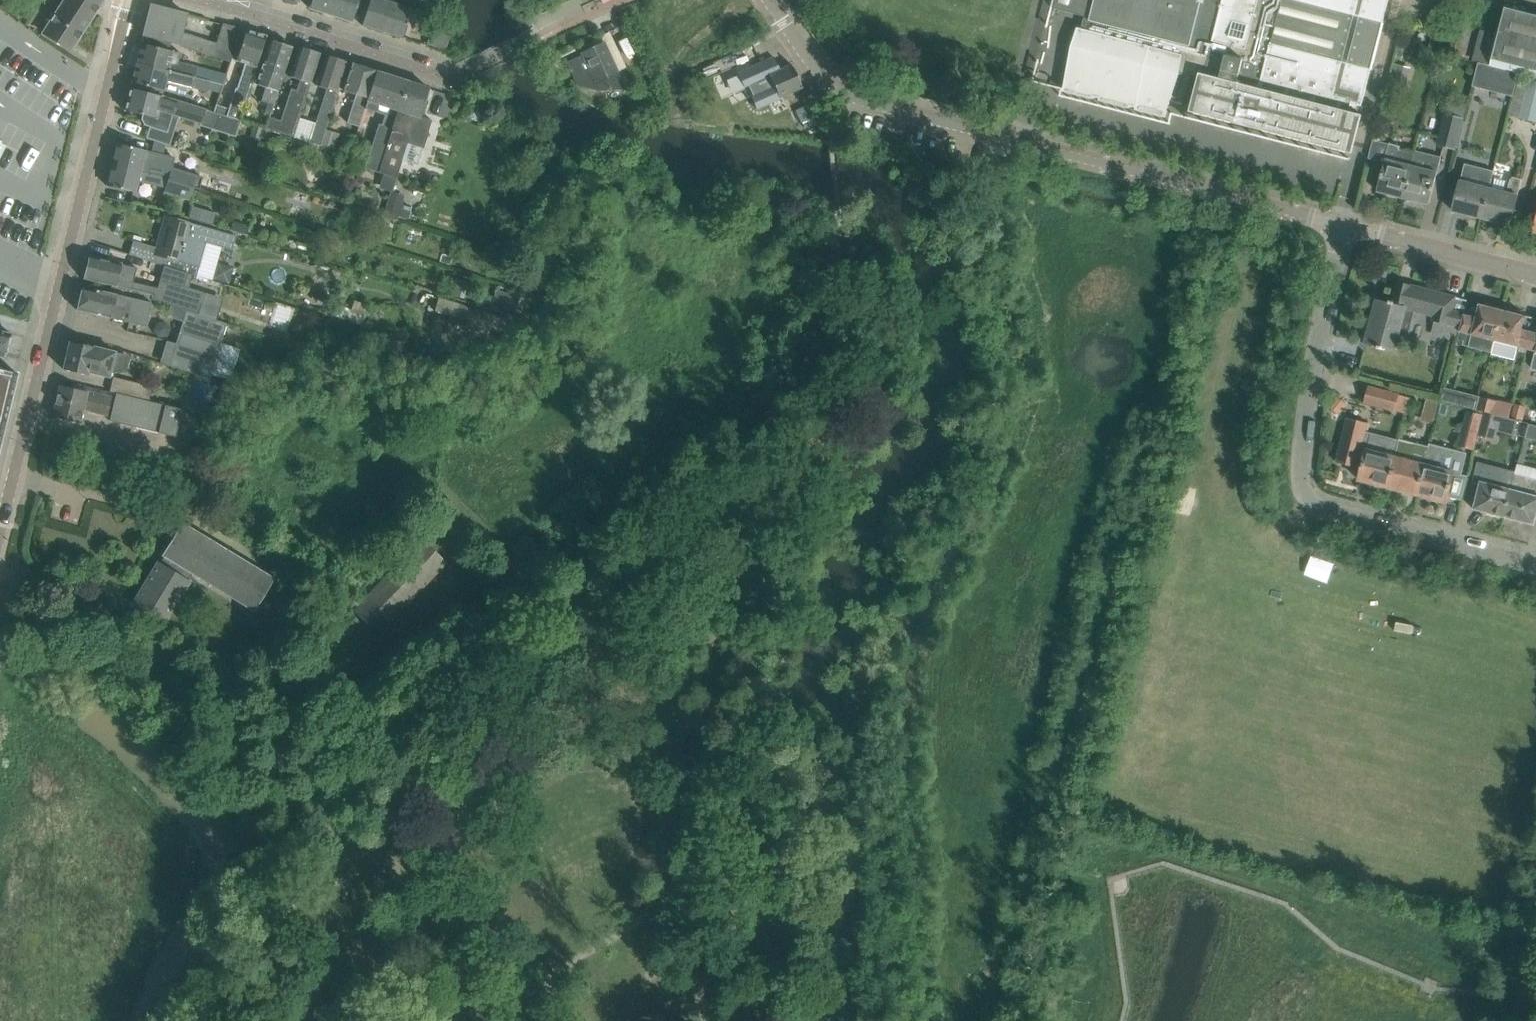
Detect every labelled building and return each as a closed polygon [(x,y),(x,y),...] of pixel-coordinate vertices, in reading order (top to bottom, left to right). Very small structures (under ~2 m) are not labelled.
[(42,32),(72,51),(104,0),(63,0),(42,32)] [(309,8),(331,15),(336,0),(311,0),(309,8)] [(352,21),(359,0),(336,0),(331,15),(352,21)] [(362,24),(383,31),(393,0),(370,0),(368,5),(362,24)] [(383,31),(403,38),(409,18),(412,9),(415,0),(393,0),(383,31)] [(1089,18),(1085,16),(1082,28),(1078,27),(1071,46),(1063,91),(1165,117),(1180,73),(1198,78),(1190,111),(1352,153),(1362,114),(1360,114),(1372,68),(1384,23),(1383,22),(1389,0),(1094,0),(1089,18)] [(182,32),(186,14),(151,5),(143,34),(178,43),(181,46),(230,62),(241,28),(223,23),(216,43),(182,32)] [(1512,72),(1519,74),(1535,78),(1535,14),(1504,6),(1497,34),(1483,31),(1481,36),(1496,40),(1489,66),(1512,72)] [(239,120),(266,36),(246,29),(240,48),(236,61),(245,64),(229,116),(229,117),(239,120)] [(260,70),(256,84),(267,88),(263,101),(259,112),(270,116),(274,105),(286,65),(292,46),(270,39),(264,58),(260,70)] [(180,52),(161,47),(141,43),(136,62),(210,81),(223,84),(226,75),(178,63),(180,52)] [(626,89),(612,61),(603,43),(582,53),(582,55),(568,61),(576,79),(580,84),(599,91),(626,89)] [(299,118),(314,72),(320,53),(299,46),(290,77),(301,80),(296,93),(292,92),(283,119),(275,117),(271,129),(294,136),(300,118),(299,118)] [(325,129),(347,61),(326,55),(317,85),(327,88),(316,123),(300,118),(294,136),(321,144),(324,134),(325,129)] [(751,97),(756,108),(778,99),(778,97),(802,87),(792,64),(774,72),(769,59),(737,73),(743,86),(748,84),(753,96),(751,97)] [(208,92),(210,81),(136,62),(132,82),(163,90),(166,81),(208,92)] [(359,126),(365,108),(377,71),(352,63),(344,90),(357,94),(347,123),(359,126)] [(1479,64),(1473,88),(1513,98),(1519,74),(1512,72),(1489,66),(1479,64)] [(1403,87),(1408,68),(1397,65),(1392,84),(1403,87)] [(384,159),(408,81),(377,71),(365,108),(374,111),(376,103),(388,107),(383,124),(380,123),(365,168),(379,172),(384,159)] [(423,107),(429,88),(408,81),(384,159),(379,172),(384,174),(379,187),(391,191),(393,192),(409,142),(401,139),(409,114),(420,117),(423,107)] [(1519,119),(1535,123),(1535,83),(1529,81),(1519,119)] [(130,88),(125,110),(142,114),(141,119),(144,125),(149,126),(164,129),(168,131),(173,132),(178,117),(202,124),(207,110),(150,92),(130,88)] [(218,113),(214,128),(234,135),(239,120),(229,117),(229,116),(218,113)] [(1445,115),(1437,147),(1456,152),(1464,120),(1445,115)] [(324,134),(321,144),(335,149),(339,134),(325,129),(324,134)] [(146,150),(136,147),(117,143),(112,164),(168,177),(167,179),(193,188),(197,175),(172,168),(172,167),(144,161),(146,150)] [(1403,197),(1414,153),(1399,149),(1400,146),(1389,143),(1377,190),(1403,197)] [(1429,204),(1434,184),(1441,157),(1415,150),(1414,153),(1403,197),(1429,204)] [(1493,170),(1475,165),(1465,163),(1453,210),(1482,217),(1489,187),(1493,170)] [(189,200),(193,188),(167,179),(168,177),(112,164),(107,185),(136,192),(138,181),(165,188),(164,192),(189,200)] [(1511,225),(1516,205),(1523,178),(1511,175),(1507,191),(1489,187),(1482,217),(1511,225)] [(405,195),(393,192),(391,191),(383,215),(396,220),(405,195)] [(216,214),(193,207),(189,218),(212,225),(216,214)] [(362,220),(381,226),(384,216),(366,210),(362,220)] [(156,254),(154,261),(165,265),(193,274),(196,275),(206,242),(231,249),(235,236),(226,233),(206,228),(188,222),(165,215),(159,239),(156,254)] [(527,259),(531,243),(520,240),(516,256),(527,259)] [(88,265),(85,278),(104,283),(152,294),(151,298),(186,310),(199,314),(199,313),(206,292),(189,287),(193,274),(165,265),(158,288),(133,282),(136,267),(121,264),(122,263),(110,260),(90,255),(88,264),(88,265)] [(1457,341),(1458,338),(1468,300),(1398,282),(1393,301),(1387,299),(1387,301),(1378,299),(1366,343),(1378,346),(1377,348),(1382,349),(1383,347),(1395,350),(1405,309),(1434,316),(1433,320),(1435,321),(1432,334),(1457,341)] [(150,302),(102,291),(83,286),(77,310),(145,326),(148,313),(150,302)] [(1492,351),(1503,309),(1479,303),(1476,317),(1466,314),(1469,301),(1468,300),(1458,338),(1472,342),(1471,345),(1492,351)] [(279,302),(271,323),(286,329),(294,308),(279,302)] [(508,319),(456,302),(450,321),(502,338),(508,319)] [(1527,349),(1531,331),(1522,329),(1526,315),(1503,309),(1492,351),(1491,354),(1516,360),(1520,347),(1527,349)] [(186,310),(170,364),(210,377),(227,323),(199,314),(186,310)] [(5,357),(11,333),(0,331),(0,356),(5,357)] [(1531,331),(1527,349),(1535,351),(1535,332),(1531,331)] [(405,342),(384,336),(381,348),(402,353),(405,342)] [(115,351),(89,345),(70,341),(63,369),(87,375),(88,372),(109,377),(115,351)] [(17,372),(0,368),(0,441),(17,372)] [(112,377),(109,392),(116,393),(147,401),(151,386),(112,377)] [(110,396),(79,389),(60,384),(52,416),(79,422),(82,409),(106,415),(110,396)] [(1399,394),(1369,386),(1364,402),(1395,411),(1399,394)] [(1441,399),(1477,408),(1480,396),(1444,387),(1441,399)] [(116,393),(109,420),(176,436),(182,409),(147,401),(116,393)] [(1480,396),(1477,408),(1495,413),(1498,400),(1480,396)] [(1473,449),(1483,414),(1468,410),(1458,445),(1473,449)] [(1344,431),(1336,462),(1361,468),(1359,479),(1388,487),(1400,440),(1366,431),(1368,422),(1348,417),(1344,431)] [(1529,421),(1525,437),(1535,440),(1535,423),(1529,421)] [(1488,453),(1496,425),(1484,422),(1476,450),(1488,453)] [(1400,440),(1388,487),(1389,487),(1417,494),(1429,447),(1400,440)] [(1429,447),(1417,494),(1447,502),(1454,473),(1461,474),(1467,453),(1455,450),(1455,451),(1454,454),(1429,447)] [(1477,460),(1472,480),(1480,482),(1479,489),(1474,509),(1504,516),(1515,473),(1516,470),(1477,460)] [(1504,516),(1535,524),(1535,519),(1535,478),(1516,473),(1515,473),(1504,516)] [(191,504),(202,487),(204,483),(194,477),(181,497),(191,504)] [(95,509),(89,536),(42,526),(39,540),(124,560),(134,517),(95,509)] [(187,580),(193,571),(254,609),(272,578),(182,523),(164,554),(165,555),(160,563),(158,562),(133,604),(164,622),(189,581),(187,580)] [(446,563),(424,540),(353,611),(376,634),(446,563)]
